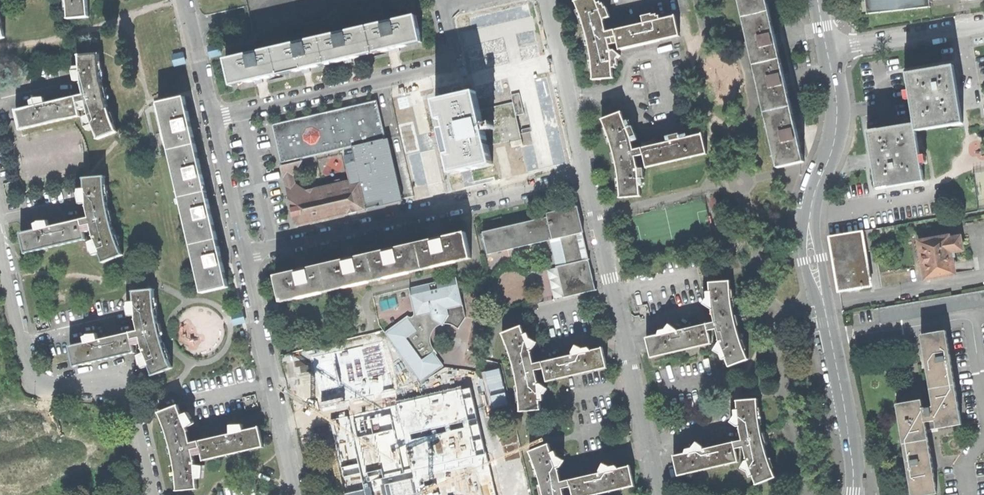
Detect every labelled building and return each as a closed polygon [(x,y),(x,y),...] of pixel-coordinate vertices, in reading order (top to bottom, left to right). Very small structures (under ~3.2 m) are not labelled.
[(68,19),(91,17),(91,16),(90,16),(88,0),(67,0),(69,17),(68,18),(68,19)] [(593,80),(613,78),(612,68),(611,52),(610,50),(609,44),(608,39),(606,32),(603,20),(597,4),(596,0),(579,0),(575,1),(585,26),(587,36),(591,55),(593,80)] [(779,168),(805,162),(799,140),(797,130),(786,85),(784,75),(777,45),(775,35),(766,0),(739,0),(779,168)] [(929,0),(866,0),(867,14),(930,8),(930,3),(929,0)] [(600,3),(597,4),(603,20),(610,18),(606,9),(605,9),(603,5),(601,6),(600,3)] [(642,16),(644,24),(660,20),(660,17),(657,18),(656,15),(653,16),(652,14),(642,16)] [(422,43),(416,16),(368,27),(375,53),(399,48),(422,43)] [(613,31),(606,32),(608,39),(616,37),(618,42),(619,50),(680,36),(676,17),(660,20),(644,24),(624,28),(613,31)] [(352,59),(375,53),(368,27),(321,38),(327,64),(352,59)] [(327,64),(321,38),(274,49),(280,75),(305,69),(327,64)] [(280,75),(274,49),(227,60),(233,86),(256,81),(280,75)] [(615,50),(611,52),(612,68),(614,67),(616,67),(616,64),(618,64),(617,59),(622,56),(615,50)] [(98,140),(118,132),(117,131),(117,132),(108,108),(101,81),(98,55),(100,55),(99,54),(78,56),(78,57),(79,57),(80,67),(81,81),(81,83),(80,83),(80,84),(82,84),(84,95),(85,101),(88,112),(90,116),(95,129),(99,138),(98,139),(98,140)] [(910,99),(914,124),(915,131),(963,123),(959,98),(953,65),(906,73),(909,91),(910,99)] [(75,82),(81,81),(80,67),(73,68),(72,73),(75,82)] [(448,154),(452,173),(492,163),(488,146),(480,109),(476,91),(447,98),(436,101),(440,119),(445,117),(447,126),(444,127),(449,145),(451,144),(453,153),(448,154)] [(513,102),(516,115),(524,113),(520,92),(511,94),(513,102)] [(78,103),(85,101),(84,95),(73,97),(65,99),(45,104),(32,107),(17,111),(17,110),(16,110),(18,120),(21,132),(22,131),(22,130),(80,116),(80,118),(81,117),(78,103)] [(158,103),(202,293),(227,287),(222,265),(226,264),(225,259),(224,254),(220,255),(211,218),(215,217),(214,211),(213,206),(209,207),(202,178),(206,177),(204,171),(203,166),(200,167),(191,129),(195,128),(193,123),(192,118),(188,119),(183,97),(158,103)] [(31,101),(32,107),(45,104),(44,98),(34,99),(34,100),(31,101)] [(274,124),(283,162),(308,156),(348,146),(354,145),(385,138),(386,138),(377,101),(310,116),(274,124)] [(513,102),(480,109),(488,146),(522,138),(516,115),(513,102)] [(618,172),(621,198),(641,196),(640,186),(639,180),(638,170),(638,168),(635,157),(634,150),(632,142),(631,139),(625,122),(621,112),(603,120),(612,145),(615,156),(618,172)] [(89,131),(95,129),(90,116),(84,118),(86,128),(87,127),(89,131)] [(628,121),(625,122),(631,139),(632,142),(638,140),(633,127),(630,127),(628,121)] [(914,124),(866,131),(871,163),(875,189),(923,182),(920,161),(919,154),(915,131),(914,124)] [(642,148),(634,150),(635,157),(644,155),(647,168),(707,154),(702,134),(687,138),(681,139),(667,142),(657,145),(652,146),(642,148)] [(679,136),(679,134),(666,137),(667,142),(681,139),(680,136),(679,136)] [(541,139),(544,153),(532,156),(536,171),(564,165),(558,135),(541,139)] [(361,182),(367,209),(399,201),(385,138),(354,145),(362,182),(361,182)] [(289,190),(291,198),(361,182),(362,182),(354,145),(348,146),(355,179),(305,190),(295,185),(293,175),(308,156),(283,162),(289,190)] [(100,252),(104,262),(123,255),(118,245),(115,236),(111,224),(107,206),(105,193),(104,177),(85,179),(86,189),(87,203),(87,207),(90,218),(91,225),(93,230),(94,236),(95,240),(100,252)] [(291,198),(297,225),(367,209),(361,182),(291,198)] [(81,204),(87,203),(86,189),(79,189),(79,192),(77,192),(81,204)] [(490,254),(550,240),(584,232),(578,206),(548,213),(549,217),(485,232),(490,254)] [(71,217),(74,222),(81,220),(77,213),(71,217)] [(83,227),(91,225),(90,218),(81,220),(74,222),(53,227),(37,230),(21,234),(24,244),(26,253),(86,239),(84,233),(83,227)] [(35,223),(37,230),(53,227),(48,221),(38,221),(38,222),(35,223)] [(865,247),(875,245),(873,229),(862,231),(865,247)] [(865,247),(862,231),(829,237),(839,291),(871,286),(865,247)] [(419,243),(425,269),(472,258),(466,232),(444,237),(432,240),(419,243)] [(550,240),(556,267),(590,259),(587,246),(584,232),(550,240)] [(924,267),(926,279),(955,274),(952,257),(956,257),(955,253),(964,251),(962,237),(949,239),(949,237),(941,238),(941,237),(935,238),(931,239),(932,240),(920,242),(922,253),(921,254),(923,268),(924,267)] [(100,252),(95,240),(89,242),(91,252),(92,252),(94,255),(100,252)] [(377,280),(425,269),(419,243),(396,248),(386,251),(371,254),(377,280)] [(346,260),(324,265),(330,291),(377,280),(371,254),(356,258),(346,260)] [(556,267),(563,297),(598,290),(590,259),(556,267)] [(282,302),(330,291),(324,265),(309,269),(298,271),(276,276),(282,302)] [(465,305),(458,278),(412,288),(419,315),(419,316),(434,312),(436,319),(443,324),(445,324),(450,316),(448,309),(465,305)] [(648,347),(650,357),(711,344),(708,331),(717,329),(719,340),(720,342),(725,357),(729,367),(747,360),(738,335),(736,326),(734,315),(730,297),(729,282),(709,283),(711,294),(713,311),(713,312),(715,322),(707,324),(701,326),(677,331),(660,335),(646,338),(648,347)] [(72,355),(75,365),(134,351),(133,345),(131,339),(140,337),(142,343),(144,352),(149,365),(152,375),(171,368),(160,337),(157,323),(154,307),(153,290),(133,292),(134,302),(135,315),(135,320),(138,332),(128,334),(121,335),(100,340),(85,343),(70,347),(72,355)] [(877,311),(879,324),(983,307),(983,293),(877,311)] [(702,308),(713,311),(711,294),(707,294),(708,301),(707,301),(702,308)] [(128,316),(135,315),(134,302),(127,303),(126,307),(128,316)] [(467,318),(465,305),(448,309),(450,316),(445,324),(450,323),(455,325),(460,329),(467,318)] [(439,326),(443,324),(436,319),(434,312),(419,316),(419,315),(417,317),(414,319),(410,319),(418,331),(408,338),(425,361),(435,353),(438,352),(436,349),(433,343),(432,338),(434,332),(439,326)] [(418,331),(410,319),(390,334),(424,381),(444,366),(435,353),(425,361),(408,338),(418,331)] [(659,331),(660,335),(677,331),(670,324),(666,330),(659,331)] [(547,381),(607,368),(605,358),(603,348),(589,351),(572,355),(548,360),(542,361),(534,363),(532,353),(531,351),(526,336),(523,325),(504,332),(509,346),(514,364),(516,375),(518,384),(520,410),(540,409),(539,399),(538,383),(538,381),(535,370),(544,368),(547,381)] [(117,330),(121,335),(128,334),(124,327),(117,330)] [(896,403),(903,443),(928,439),(927,429),(932,428),(937,427),(938,429),(963,425),(947,331),(922,335),(928,373),(934,406),(924,408),(922,399),(915,400),(896,403)] [(83,336),(85,343),(100,340),(96,333),(86,333),(86,334),(83,336)] [(526,336),(531,351),(539,344),(532,340),(532,341),(529,334),(526,336)] [(725,357),(720,342),(712,349),(718,352),(719,352),(722,359),(725,357)] [(572,355),(589,351),(588,348),(582,350),(576,346),(572,355)] [(149,365),(144,352),(137,355),(139,365),(140,365),(142,369),(149,365)] [(548,386),(538,383),(539,399),(543,399),(542,392),(544,392),(548,386)] [(327,418),(344,494),(496,494),(471,386),(327,418)] [(676,464),(679,474),(739,460),(736,447),(745,445),(747,457),(748,458),(754,474),(757,483),(775,476),(767,451),(764,442),(762,431),(759,413),(757,398),(738,400),(739,410),(741,427),(741,428),(743,439),(735,441),(729,442),(705,447),(688,451),(674,454),(676,464)] [(176,476),(177,491),(197,490),(196,479),(195,466),(195,462),(193,457),(192,451),(200,449),(202,455),(203,462),(263,448),(260,437),(258,428),(242,432),(230,435),(208,440),(200,442),(191,444),(188,432),(186,429),(182,417),(178,408),(159,414),(164,427),(168,439),(174,461),(176,476)] [(731,424),(741,427),(739,410),(735,411),(736,417),(735,417),(731,424)] [(188,415),(182,417),(186,429),(194,426),(188,415)] [(229,426),(230,435),(242,432),(242,425),(229,426)] [(911,494),(928,494),(937,494),(932,460),(930,448),(928,439),(903,443),(911,494)] [(688,448),(688,451),(705,447),(698,441),(694,446),(688,448)] [(562,489),(571,487),(572,494),(593,494),(634,486),(632,476),(629,466),(618,470),(600,474),(576,480),(570,481),(561,482),(558,471),(558,467),(552,452),(548,444),(529,452),(537,470),(542,491),(543,494),(564,494),(562,489)] [(558,449),(552,452),(558,467),(562,466),(566,461),(560,454),(558,449)] [(754,474),(748,458),(740,465),(746,469),(748,469),(750,475),(754,474)] [(600,471),(600,474),(618,470),(616,466),(612,467),(609,467),(603,464),(600,471)] [(203,466),(195,466),(196,479),(202,479),(203,466)]
